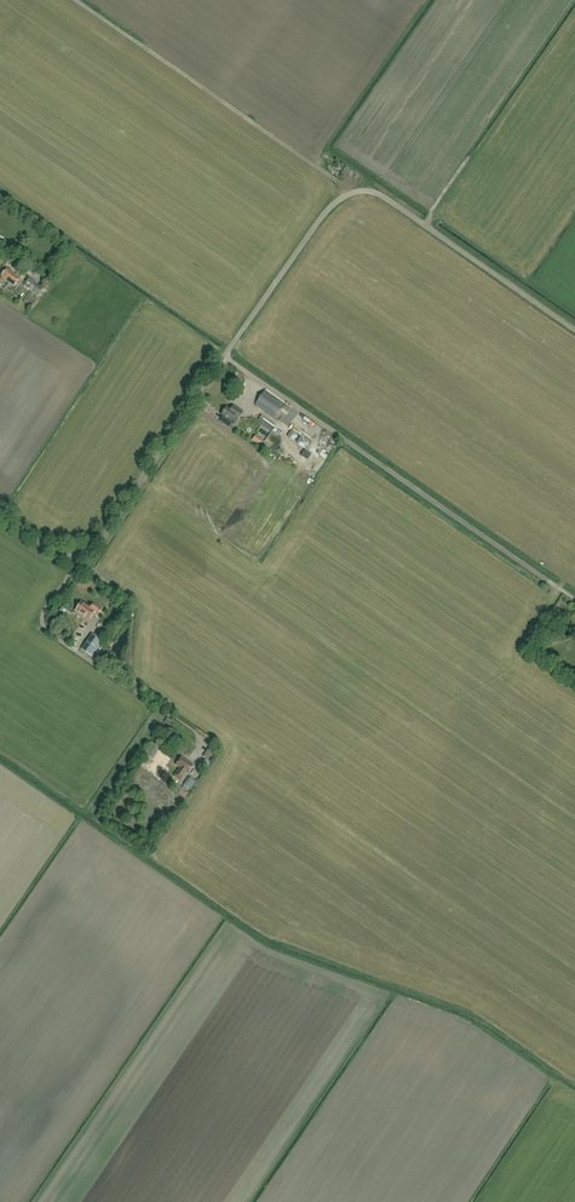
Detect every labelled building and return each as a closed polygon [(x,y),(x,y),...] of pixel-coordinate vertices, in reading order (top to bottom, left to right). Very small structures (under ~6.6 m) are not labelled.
[(22,219),(8,210),(4,218),(17,227),(22,219)] [(1,277),(9,283),(15,286),(21,277),(7,268),(1,277)] [(38,296),(43,288),(29,278),(24,285),(38,296)] [(274,419),(285,404),(265,390),(254,404),(274,419)] [(224,410),(234,417),(237,419),(242,412),(233,405),(230,410),(226,407),(224,410)] [(234,417),(224,410),(221,415),(223,416),(220,421),(229,427),(233,422),(231,421),(234,417)] [(279,435),(283,429),(277,424),(273,430),(279,435)] [(75,611),(85,617),(85,618),(87,619),(89,620),(93,613),(97,616),(101,609),(93,604),(90,608),(81,602),(75,611)] [(103,642),(91,634),(81,649),(93,658),(103,642)] [(145,751),(147,752),(146,754),(149,756),(156,745),(152,742),(151,741),(145,751)] [(215,753),(209,749),(203,757),(209,761),(215,753)] [(193,765),(182,757),(176,765),(180,768),(174,776),(180,781),(186,772),(187,773),(193,765)] [(195,781),(190,777),(184,785),(190,790),(195,781)]
